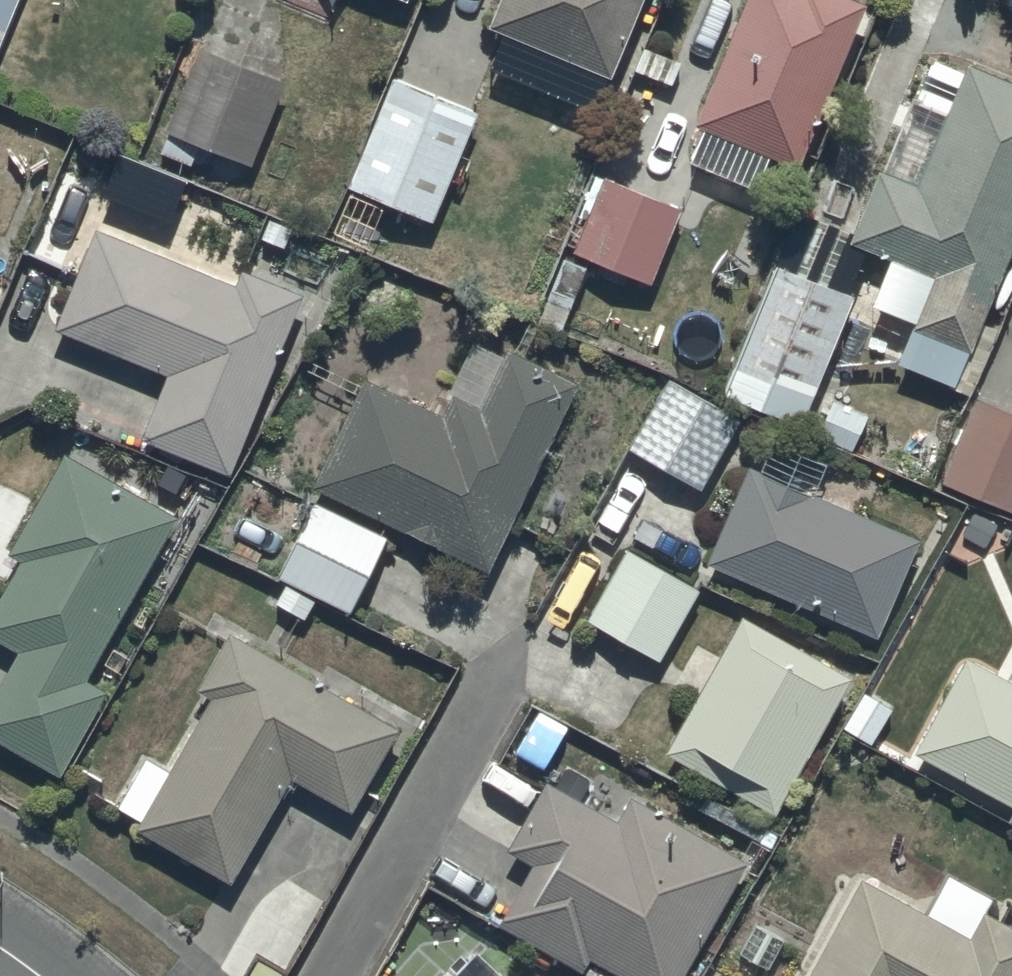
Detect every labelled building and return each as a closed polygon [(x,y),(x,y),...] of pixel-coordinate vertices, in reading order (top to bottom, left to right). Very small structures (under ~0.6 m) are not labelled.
[(15,0),(0,0),(0,40),(15,0)] [(634,0),(496,0),(489,18),(608,66),(634,0)] [(857,0),(736,0),(692,113),(697,115),(682,154),(751,181),(765,146),(795,158),(857,0)] [(284,72),(203,40),(166,123),(169,124),(161,145),(195,158),(200,143),(208,146),(202,162),(230,173),(235,159),(248,164),(284,72)] [(846,233),(990,292),(1011,239),(1011,71),(963,51),(959,59),(928,46),(846,233)] [(477,100),(390,66),(343,178),(432,214),(477,100)] [(29,245),(76,266),(54,318),(167,366),(141,427),(228,465),(304,287),(247,262),(270,209),(79,127),(29,245)] [(680,200),(601,168),(577,246),(649,276),(680,200)] [(798,416),(850,284),(772,253),(720,385),(798,416)] [(490,562),(573,375),(505,338),(477,401),(436,383),(427,403),(362,375),(316,479),(318,479),(277,571),(285,574),(276,595),(310,611),(319,590),(354,605),(392,519),(490,562)] [(740,409),(667,369),(622,443),(698,485),(740,409)] [(972,386),(938,475),(1011,505),(1011,402),(972,386)] [(759,461),(746,456),(706,555),(877,625),(915,532),(811,490),(831,443),(775,420),(759,461)] [(61,444),(32,502),(0,485),(0,582),(4,584),(0,591),(0,632),(20,643),(0,681),(0,734),(59,766),(105,681),(90,673),(179,508),(61,444)] [(626,538),(585,610),(657,653),(699,581),(626,538)] [(851,669),(739,604),(663,742),(773,805),(779,796),(794,805),(812,774),(796,764),(851,669)] [(398,721),(230,624),(198,679),(212,687),(169,763),(147,750),(119,799),(142,812),(138,820),(234,875),(296,766),(353,799),(398,721)] [(1005,672),(963,650),(912,747),(930,756),(923,771),(998,811),(1007,793),(1011,795),(1011,658),(1005,672)] [(744,853),(599,774),(586,799),(543,775),(506,841),(528,854),(495,913),(582,961),(588,951),(629,974),(628,975),(675,975),(744,853)] [(861,868),(801,975),(1011,975),(1011,920),(1001,913),(1006,905),(948,872),(929,906),(861,868)] [(428,975),(509,975),(474,942),(450,967),(444,960),(428,975)]
